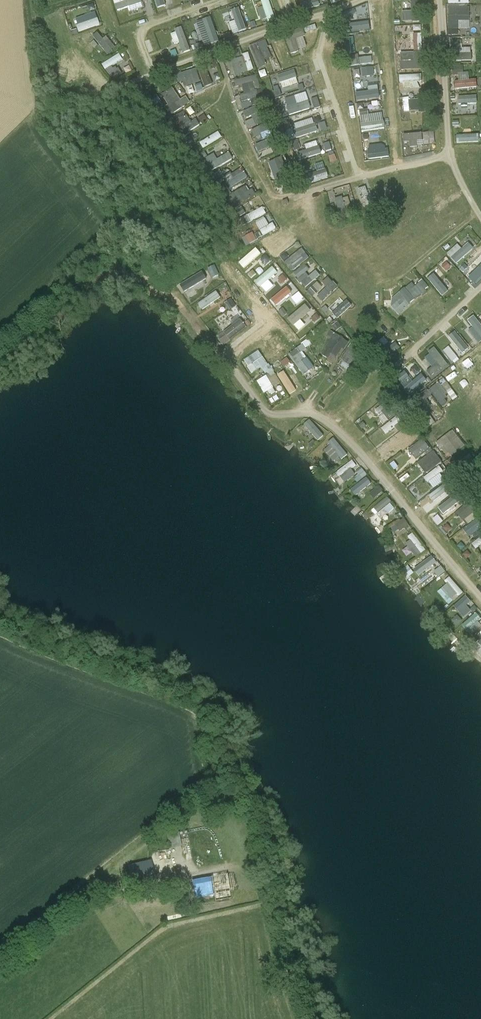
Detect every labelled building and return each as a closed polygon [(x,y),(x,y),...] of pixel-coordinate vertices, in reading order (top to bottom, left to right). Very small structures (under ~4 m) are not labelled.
[(142,5),(141,0),(113,0),(117,13),(142,5)] [(260,19),(267,18),(268,21),(274,20),(270,0),(261,0),(262,7),(258,8),(260,19)] [(298,3),(299,11),(319,7),(318,0),(315,0),(298,3)] [(419,0),(411,0),(412,13),(420,13),(419,0)] [(448,6),(448,29),(469,29),(470,6),(448,6)] [(233,34),(247,29),(239,8),(231,11),(235,20),(229,23),(233,34)] [(230,9),(222,11),(226,22),(233,19),(230,9)] [(75,18),(79,31),(100,24),(95,11),(75,18)] [(402,21),(412,21),(411,11),(402,11),(402,21)] [(197,21),(203,45),(218,41),(212,17),(197,21)] [(344,31),(362,30),(361,19),(343,20),(344,31)] [(184,28),(171,31),(174,44),(180,42),(182,53),(189,51),(184,28)] [(98,32),(92,36),(106,56),(116,49),(107,35),(102,39),(98,32)] [(296,39),(303,37),(303,33),(286,37),(290,54),(299,52),(296,39)] [(354,37),(345,38),(346,53),(355,53),(354,37)] [(449,60),(471,60),(472,44),(469,44),(469,38),(450,38),(449,60)] [(249,46),(258,69),(266,65),(264,60),(272,57),(265,40),(249,46)] [(151,53),(154,65),(172,60),(169,49),(151,53)] [(400,70),(418,70),(417,52),(399,53),(400,70)] [(243,57),(232,58),(234,74),(252,72),(250,53),(242,54),(243,57)] [(102,64),(105,69),(122,59),(119,54),(102,64)] [(126,59),(107,68),(113,82),(132,73),(126,59)] [(195,90),(220,82),(215,68),(218,67),(215,59),(206,62),(210,73),(199,77),(201,82),(193,85),(195,90)] [(454,89),(477,87),(476,79),(469,80),(468,72),(463,72),(463,66),(451,67),(452,75),(458,74),(459,81),(454,82),(454,89)] [(374,67),(362,67),(362,77),(374,76),(374,67)] [(183,81),(188,95),(195,92),(192,84),(201,81),(196,68),(175,75),(178,83),(183,81)] [(294,69),(277,75),(282,89),(299,83),(294,69)] [(419,87),(418,74),(399,75),(399,82),(410,82),(410,88),(419,87)] [(236,86),(258,80),(256,75),(234,81),(236,86)] [(241,83),(242,100),(254,100),(253,88),(259,88),(259,82),(241,83)] [(186,96),(179,99),(172,86),(158,93),(169,114),(190,104),(186,96)] [(355,92),(356,100),(380,99),(379,91),(355,92)] [(403,112),(419,111),(418,99),(408,99),(408,97),(402,98),(403,112)] [(286,120),(300,115),(296,103),(282,109),(286,120)] [(244,110),(245,117),(257,115),(255,108),(244,110)] [(368,109),(359,109),(361,131),(384,129),(383,113),(368,114),(368,109)] [(179,137),(201,128),(197,118),(190,121),(186,112),(171,118),(179,137)] [(198,119),(203,125),(209,120),(204,114),(198,119)] [(258,115),(244,120),(247,128),(261,123),(258,115)] [(312,125),(307,127),(306,121),(296,123),(298,129),(291,131),(293,138),(315,132),(312,125)] [(253,127),(254,139),(268,139),(268,126),(253,127)] [(218,131),(200,142),(204,148),(222,137),(218,131)] [(403,134),(404,141),(409,141),(410,146),(435,145),(434,132),(403,134)] [(479,142),(479,134),(456,135),(457,142),(479,142)] [(274,147),(273,140),(256,144),(257,151),(274,147)] [(317,141),(304,145),(306,150),(299,152),(302,160),(321,153),(317,141)] [(188,150),(193,156),(204,149),(199,142),(188,150)] [(368,158),(388,157),(387,144),(368,144),(368,158)] [(211,171),(233,159),(229,152),(217,159),(214,154),(204,159),(211,171)] [(285,182),(278,159),(269,161),(276,185),(285,182)] [(225,175),(229,187),(247,180),(243,169),(225,175)] [(307,182),(328,180),(327,170),(305,173),(307,182)] [(359,188),(364,210),(374,208),(369,186),(359,188)] [(256,197),(253,189),(248,192),(246,188),(233,193),(238,205),(256,197)] [(334,191),(337,215),(351,213),(349,195),(342,196),(342,190),(334,191)] [(248,215),(251,222),(267,214),(263,207),(248,215)] [(240,219),(243,226),(250,222),(247,215),(240,219)] [(262,236),(276,228),(273,222),(267,225),(264,219),(256,223),(262,236)] [(257,247),(258,251),(271,245),(267,237),(246,247),(248,251),(257,247)] [(275,247),(279,254),(293,246),(289,240),(275,247)] [(446,253),(456,264),(474,248),(468,242),(461,248),(457,243),(446,253)] [(471,252),(480,264),(480,245),(471,252)] [(302,249),(285,260),(291,269),(309,258),(302,249)] [(248,271),(256,268),(253,260),(257,258),(253,250),(241,256),(239,252),(221,261),(227,274),(246,265),(248,271)] [(275,256),(263,265),(266,270),(279,261),(275,256)] [(444,259),(439,263),(446,271),(451,267),(444,259)] [(215,265),(208,268),(212,278),(219,275),(215,265)] [(305,265),(294,272),(297,278),(309,270),(305,265)] [(315,269),(300,279),(304,286),(320,276),(315,269)] [(183,292),(206,279),(202,271),(179,284),(183,292)] [(427,279),(442,296),(448,291),(433,273),(427,279)] [(282,275),(275,282),(282,289),(289,283),(282,275)] [(328,277),(322,282),(326,286),(332,281),(328,277)] [(397,314),(429,288),(422,279),(415,285),(412,282),(388,302),(397,314)] [(333,281),(317,297),(321,302),(338,286),(333,281)] [(307,290),(312,296),(322,289),(318,283),(307,290)] [(218,303),(225,299),(219,289),(200,301),(208,315),(221,308),(218,303)] [(298,289),(285,299),(289,304),(294,300),(299,306),(307,301),(298,289)] [(227,312),(234,305),(226,298),(219,305),(227,312)] [(338,319),(352,305),(346,299),(332,314),(338,319)] [(309,330),(328,318),(318,303),(299,315),(309,330)] [(240,319),(224,331),(230,339),(246,327),(240,319)] [(338,321),(332,325),(336,331),(341,327),(338,321)] [(462,353),(469,347),(454,331),(447,337),(462,353)] [(332,332),(320,356),(334,363),(347,340),(332,332)] [(378,342),(382,347),(388,342),(384,337),(378,342)] [(307,341),(289,353),(302,375),(313,368),(302,351),(311,346),(307,341)] [(450,346),(444,349),(450,361),(457,358),(450,346)] [(425,357),(431,368),(427,371),(430,376),(447,365),(435,347),(428,351),(430,354),(425,357)] [(350,372),(360,357),(349,349),(338,364),(350,372)] [(243,359),(251,373),(261,367),(264,374),(271,370),(260,350),(243,359)] [(288,359),(282,362),(286,371),(292,368),(288,359)] [(288,395),(296,391),(294,386),(300,383),(294,372),(286,376),(284,371),(278,374),(288,395)] [(411,381),(415,388),(427,382),(423,374),(411,381)] [(268,397),(276,392),(266,375),(257,380),(268,397)] [(439,382),(429,389),(441,407),(447,403),(443,398),(448,394),(439,382)] [(447,382),(442,385),(453,400),(457,397),(447,382)] [(423,392),(426,398),(432,396),(429,390),(423,392)] [(386,434),(401,422),(396,416),(381,428),(386,434)] [(429,426),(434,423),(431,416),(425,419),(429,426)] [(309,420),(303,426),(318,441),(324,435),(309,420)] [(454,429),(436,442),(448,458),(466,445),(454,429)] [(390,450),(394,447),(397,451),(408,444),(401,434),(386,444),(390,450)] [(336,439),(324,447),(335,463),(347,456),(336,439)] [(417,460),(431,448),(423,439),(408,450),(417,460)] [(432,450),(417,464),(426,475),(442,460),(432,450)] [(470,455),(461,461),(468,471),(477,465),(470,455)] [(343,483),(355,476),(351,468),(356,466),(354,461),(337,470),(343,483)] [(439,466),(423,477),(427,483),(435,477),(440,484),(448,478),(439,466)] [(363,470),(353,476),(357,482),(366,475),(363,470)] [(368,478),(350,488),(353,494),(371,483),(368,478)] [(453,511),(460,504),(449,492),(452,489),(445,481),(434,491),(444,502),(445,502),(453,511)] [(378,486),(370,494),(375,499),(383,491),(378,486)] [(395,508),(386,497),(373,508),(381,519),(395,508)] [(467,503),(456,513),(464,521),(474,512),(467,503)] [(395,534),(409,525),(404,519),(391,528),(395,534)] [(467,535),(479,527),(475,521),(463,530),(467,535)] [(473,538),(480,533),(480,530),(480,528),(471,534),(473,538)] [(414,535),(404,542),(416,558),(426,551),(414,535)] [(475,548),(480,545),(480,539),(472,543),(475,548)] [(437,572),(439,576),(443,572),(434,558),(427,562),(429,564),(419,570),(425,580),(437,572)] [(408,566),(402,570),(408,577),(413,573),(408,566)] [(437,592),(449,605),(463,592),(449,577),(445,581),(447,583),(437,592)] [(463,618),(471,611),(466,605),(470,601),(466,596),(453,606),(463,618)] [(479,620),(480,619),(477,614),(462,623),(471,637),(480,630),(480,624),(479,620)] [(458,616),(452,619),(456,625),(461,621),(458,616)] [(180,846),(179,831),(166,832),(166,847),(180,846)] [(127,865),(131,881),(154,876),(150,860),(127,865)] [(190,900),(230,895),(230,890),(237,889),(235,873),(188,879),(190,900)]
